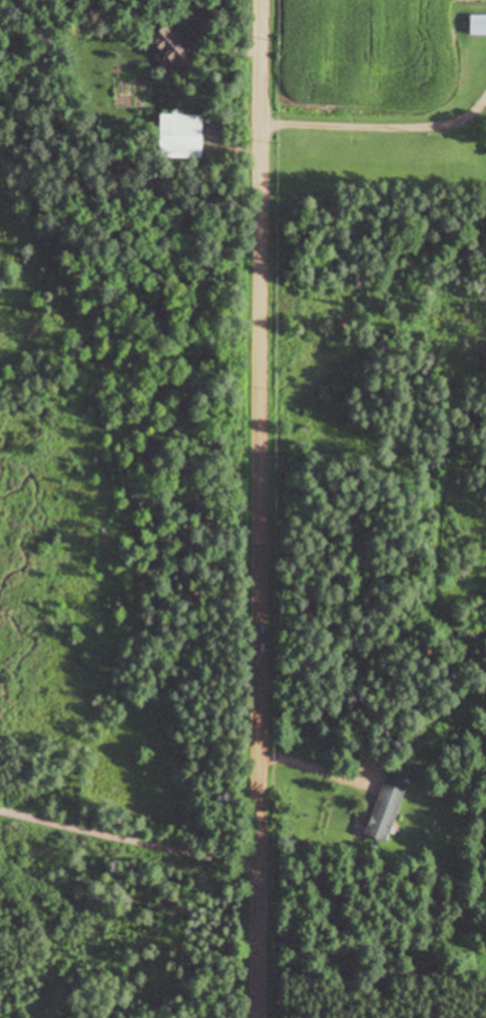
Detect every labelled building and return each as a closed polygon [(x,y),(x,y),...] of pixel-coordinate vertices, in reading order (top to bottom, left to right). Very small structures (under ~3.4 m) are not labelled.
[(471,14),(471,36),(485,36),(485,14),(471,14)] [(185,71),(201,55),(168,23),(152,39),(185,71)] [(160,155),(204,156),(206,115),(162,113),(160,155)] [(366,836),(387,843),(407,782),(386,775),(366,836)]
